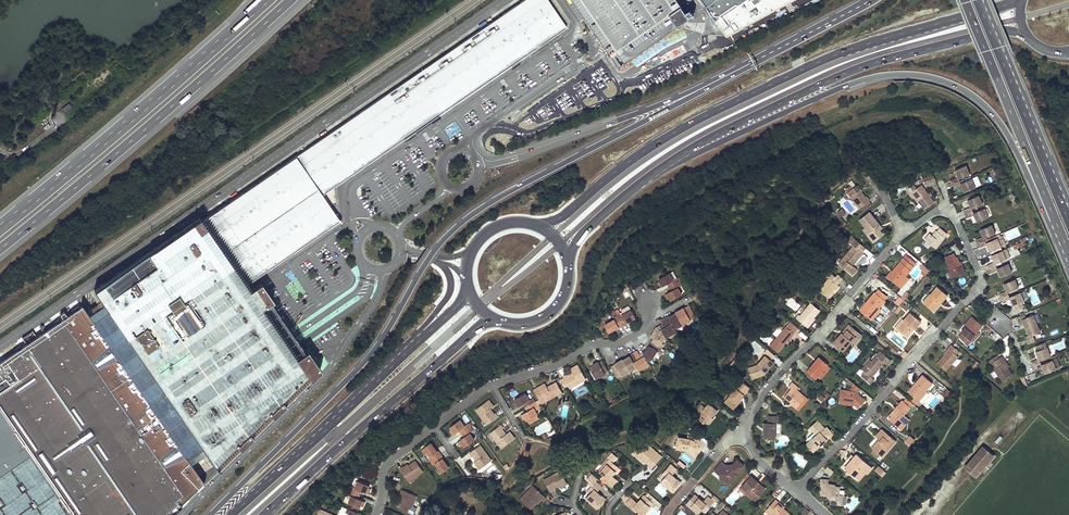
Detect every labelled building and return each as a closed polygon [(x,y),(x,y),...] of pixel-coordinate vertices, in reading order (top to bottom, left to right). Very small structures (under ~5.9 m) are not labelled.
[(548,0),(531,0),(206,222),(249,286),(258,279),(342,222),(325,197),(339,188),(569,30),(548,0)] [(610,37),(616,46),(629,64),(693,20),(679,0),(585,0),(610,37)] [(714,15),(737,0),(704,0),(714,15)] [(714,15),(719,22),(752,0),(737,0),(714,15)] [(764,1),(763,0),(754,0),(762,12),(780,0),(766,0),(764,1)] [(617,54),(610,57),(615,70),(622,67),(617,54)] [(63,112),(66,116),(73,110),(70,106),(63,112)] [(950,181),(952,185),(959,181),(958,179),(969,174),(965,166),(954,171),(957,178),(950,181)] [(933,175),(919,181),(920,184),(928,181),(929,183),(935,180),(933,175)] [(959,181),(952,185),(953,188),(960,185),(963,192),(974,188),(971,179),(960,184),(959,181)] [(914,199),(915,198),(916,198),(920,203),(925,210),(935,203),(931,197),(929,194),(926,190),(922,185),(910,194),(914,199)] [(853,189),(848,193),(860,209),(870,201),(867,197),(866,198),(862,192),(857,186),(853,189)] [(963,211),(964,215),(972,211),(971,209),(981,204),(978,196),(967,200),(970,208),(963,211)] [(841,217),(846,214),(842,208),(838,211),(841,217)] [(972,211),(964,215),(966,218),(973,215),(976,222),(987,218),(984,209),(973,214),(972,211)] [(870,233),(867,235),(873,243),(884,235),(880,230),(878,228),(881,226),(870,213),(860,221),(866,228),(870,233)] [(0,365),(0,514),(167,514),(169,512),(172,514),(174,514),(183,506),(179,502),(183,499),(196,486),(201,481),(206,485),(191,469),(205,457),(220,472),(220,471),(216,467),(220,463),(233,450),(238,446),(242,450),(255,437),(250,433),(254,429),(266,417),(270,413),(274,417),(287,405),(283,401),(307,377),(312,381),(322,371),(308,351),(296,359),(285,343),(263,310),(274,302),(262,285),(250,292),(202,221),(173,240),(157,251),(140,262),(121,275),(103,288),(96,292),(104,303),(89,314),(82,303),(78,305),(81,309),(76,312),(58,325),(51,330),(43,335),(38,338),(34,332),(24,339),(28,345),(21,350),(7,360),(0,365)] [(975,241),(977,245),(985,241),(984,239),(995,234),(991,226),(980,231),(983,238),(975,241)] [(940,228),(938,231),(934,237),(932,235),(930,234),(925,240),(936,249),(945,237),(948,233),(940,228)] [(1001,237),(998,238),(997,239),(986,244),(985,241),(977,245),(979,249),(986,245),(989,252),(1005,246),(1001,237)] [(866,248),(855,239),(851,243),(854,246),(842,261),(846,264),(843,268),(852,276),(857,270),(853,266),(863,253),(862,253),(866,248)] [(1024,239),(1020,241),(1021,242),(1013,246),(1015,250),(1027,245),(1024,239)] [(913,247),(922,253),(925,248),(916,242),(913,247)] [(1006,260),(1002,251),(991,256),(994,263),(987,266),(988,270),(996,267),(995,265),(1006,260)] [(961,266),(959,263),(957,257),(956,258),(954,254),(946,257),(948,261),(946,262),(950,271),(951,270),(955,278),(966,273),(962,266),(961,266)] [(899,285),(906,277),(911,271),(914,267),(916,264),(906,255),(904,258),(901,262),(893,271),(893,272),(893,273),(895,274),(891,279),(899,285)] [(997,269),(996,267),(988,270),(990,274),(997,271),(1000,278),(1011,273),(1008,264),(997,269)] [(668,282),(670,286),(678,282),(675,278),(672,280),(668,273),(657,279),(659,282),(662,286),(666,283),(668,282)] [(819,291),(827,298),(831,293),(835,289),(836,290),(839,286),(838,285),(833,281),(835,279),(836,277),(831,273),(827,277),(829,278),(819,291)] [(909,280),(906,277),(899,285),(902,288),(909,280)] [(1018,288),(1015,280),(1003,285),(1006,292),(999,295),(1000,299),(1008,296),(1007,293),(1018,288)] [(680,285),(678,282),(670,286),(672,289),(670,290),(666,293),(668,297),(670,300),(680,294),(676,287),(680,285)] [(922,302),(932,311),(939,302),(941,303),(947,296),(936,286),(930,294),(929,294),(922,302)] [(886,301),(885,300),(888,297),(879,290),(876,293),(875,292),(866,303),(867,304),(862,311),(870,318),(874,312),(876,313),(886,301)] [(1008,298),(1008,296),(1000,299),(1002,303),(1009,300),(1012,307),(1024,302),(1020,293),(1008,298)] [(797,311),(800,304),(788,297),(784,305),(797,311)] [(939,302),(932,311),(934,312),(941,303),(939,302)] [(804,320),(801,323),(807,328),(810,325),(809,324),(813,318),(820,311),(811,303),(800,316),(804,320)] [(683,307),(679,310),(680,312),(678,313),(677,312),(676,312),(682,323),(693,317),(687,305),(683,307)] [(620,313),(616,315),(620,323),(624,321),(624,322),(634,317),(631,310),(620,315),(620,313)] [(668,317),(668,316),(664,318),(668,325),(672,323),(675,328),(682,323),(676,312),(672,315),(668,317)] [(874,321),(878,315),(876,313),(874,312),(870,318),(874,321)] [(896,329),(905,336),(912,328),(914,330),(921,322),(909,312),(903,320),(896,329)] [(1025,318),(1024,314),(1016,318),(1018,321),(1022,319),(1026,328),(1037,323),(1033,315),(1025,318)] [(620,323),(616,315),(613,317),(613,318),(604,324),(608,331),(618,326),(617,325),(620,323)] [(966,326),(965,327),(961,332),(962,333),(959,337),(968,345),(971,341),(970,340),(977,331),(982,326),(972,317),(965,324),(966,326)] [(663,326),(661,327),(662,329),(665,336),(676,330),(675,328),(672,323),(668,325),(664,318),(660,320),(662,324),(663,326)] [(893,327),(896,329),(903,320),(901,318),(893,327)] [(790,322),(786,327),(794,334),(798,328),(790,322)] [(1040,331),(1037,323),(1026,328),(1029,335),(1024,337),(1027,344),(1032,342),(1029,336),(1040,331)] [(662,344),(660,342),(665,336),(662,329),(661,327),(660,325),(655,328),(650,337),(653,338),(651,342),(660,347),(662,344)] [(849,325),(842,333),(844,335),(851,326),(849,325)] [(844,335),(842,333),(834,343),(843,351),(851,343),(852,344),(860,334),(851,326),(844,335)] [(786,344),(787,342),(794,334),(786,327),(770,346),(778,353),(786,344)] [(912,328),(905,336),(907,338),(914,330),(912,328)] [(801,331),(799,335),(805,339),(808,336),(801,331)] [(971,341),(972,342),(979,333),(977,331),(970,340),(971,341)] [(860,334),(852,344),(854,345),(862,336),(860,334)] [(647,352),(643,354),(644,355),(649,363),(651,360),(653,360),(660,347),(651,342),(647,349),(646,351),(647,352)] [(949,349),(943,356),(937,364),(945,371),(958,357),(956,355),(958,352),(951,345),(948,348),(949,349)] [(1031,361),(1033,365),(1040,362),(1039,359),(1050,355),(1047,347),(1035,351),(1038,358),(1031,361)] [(891,359),(879,350),(876,355),(884,361),(887,364),(891,359)] [(637,351),(633,353),(637,360),(634,363),(636,366),(638,369),(649,363),(644,355),(640,357),(638,354),(637,351)] [(630,356),(626,358),(622,360),(628,371),(636,366),(634,363),(637,360),(633,353),(630,355),(630,356)] [(861,369),(864,372),(861,376),(870,384),(874,379),(871,377),(884,361),(876,355),(871,361),(869,359),(861,369)] [(757,365),(749,369),(752,379),(762,376),(763,374),(764,375),(774,363),(766,356),(757,365)] [(1011,375),(1007,368),(1002,361),(1005,360),(1002,356),(999,358),(990,364),(992,368),(1001,381),(1011,375)] [(819,357),(816,360),(814,362),(809,368),(806,371),(814,379),(817,376),(828,364),(819,357)] [(1040,362),(1033,365),(1034,369),(1042,366),(1045,373),(1056,368),(1052,359),(1041,364),(1040,362)] [(614,364),(609,366),(616,378),(628,371),(622,360),(621,361),(621,362),(619,364),(618,361),(614,364)] [(589,369),(594,377),(598,375),(599,377),(604,374),(604,372),(607,370),(602,362),(599,364),(598,362),(598,361),(592,365),(592,366),(593,367),(589,369)] [(971,368),(974,371),(980,364),(976,361),(971,368)] [(563,378),(567,386),(571,384),(574,385),(585,379),(578,365),(571,369),(573,374),(572,375),(570,374),(567,376),(566,375),(562,377),(563,378)] [(923,375),(916,383),(918,385),(910,394),(914,397),(917,400),(919,401),(927,392),(926,391),(932,384),(923,375)] [(857,393),(860,389),(854,383),(846,377),(844,380),(851,386),(848,390),(841,389),(839,400),(848,402),(848,401),(853,401),(852,404),(858,408),(865,400),(857,393)] [(729,401),(736,406),(741,399),(750,388),(740,380),(730,393),(731,394),(729,397),(729,401)] [(536,386),(544,400),(556,394),(556,391),(560,390),(556,382),(548,386),(548,387),(547,388),(546,387),(544,383),(536,386)] [(795,391),(796,390),(798,387),(791,382),(788,386),(790,388),(783,396),(790,402),(791,401),(797,406),(803,399),(800,396),(795,391)] [(918,385),(916,383),(908,392),(910,394),(918,385)] [(948,400),(954,394),(948,389),(943,396),(948,400)] [(525,403),(527,406),(534,401),(532,398),(528,400),(524,393),(514,399),(516,402),(518,406),(523,404),(525,403)] [(734,409),(736,406),(729,401),(729,397),(725,401),(734,409)] [(489,400),(476,409),(483,419),(486,420),(489,423),(498,416),(495,413),(494,414),(492,411),(490,411),(489,409),(490,408),(493,406),(489,400)] [(897,410),(891,417),(889,420),(901,430),(910,420),(904,415),(911,407),(903,400),(896,408),(897,410)] [(534,401),(527,406),(529,409),(527,411),(523,413),(525,417),(527,420),(529,419),(530,422),(537,417),(536,415),(537,414),(535,410),(539,408),(538,404),(536,405),(534,401)] [(703,417),(700,420),(704,424),(705,422),(707,422),(709,424),(714,419),(711,417),(714,414),(715,415),(718,411),(709,403),(705,408),(702,405),(695,413),(699,416),(700,415),(703,417)] [(776,438),(776,423),(778,423),(779,416),(768,416),(768,422),(764,421),(764,429),(764,431),(764,438),(776,438)] [(459,420),(450,427),(451,429),(454,433),(459,430),(460,429),(463,432),(470,427),(467,424),(464,426),(459,420)] [(811,443),(808,446),(813,452),(822,445),(833,434),(826,427),(825,428),(817,420),(810,427),(816,434),(809,441),(811,443)] [(501,425),(492,431),(494,435),(494,437),(501,448),(514,438),(510,432),(506,435),(505,435),(503,433),(504,432),(502,429),(503,428),(501,425)] [(473,430),(470,427),(463,432),(465,435),(464,437),(459,440),(462,444),(464,447),(474,439),(469,433),(473,430)] [(886,448),(888,450),(896,441),(882,429),(876,436),(879,439),(881,441),(874,449),(880,455),(886,448)] [(677,448),(684,449),(685,447),(687,447),(694,453),(700,446),(702,447),(705,443),(695,435),(692,439),(691,439),(678,437),(677,448)] [(910,435),(904,442),(909,446),(915,440),(910,435)] [(881,441),(879,439),(872,448),(874,449),(881,441)] [(431,461),(439,456),(436,452),(437,451),(430,443),(424,448),(428,453),(430,457),(429,458),(431,461)] [(662,457),(647,443),(635,456),(643,462),(646,459),(650,463),(648,466),(651,469),(662,457)] [(479,445),(469,452),(472,456),(472,455),(474,454),(478,459),(476,460),(474,461),(479,469),(491,460),(479,445)] [(685,447),(684,449),(686,449),(695,456),(702,447),(700,446),(694,453),(687,447),(685,447)] [(882,457),(888,450),(886,448),(880,455),(882,457)] [(971,462),(969,464),(973,467),(970,470),(977,476),(994,457),(987,451),(984,454),(981,451),(979,454),(978,453),(976,455),(977,455),(972,461),(972,460),(970,462),(971,462)] [(604,468),(600,472),(605,476),(608,479),(606,481),(613,487),(618,480),(612,475),(619,467),(613,462),(617,456),(612,452),(608,457),(609,459),(603,466),(604,468)] [(854,457),(844,467),(855,477),(863,469),(866,472),(867,473),(872,467),(857,453),(854,457)] [(842,465),(844,467),(854,457),(851,454),(842,465)] [(439,456),(431,461),(433,464),(435,463),(442,472),(449,467),(442,458),(441,459),(439,456)] [(677,462),(683,468),(686,465),(679,459),(677,462)] [(730,477),(736,477),(735,472),(736,470),(738,472),(745,465),(738,459),(730,468),(723,461),(715,471),(719,475),(720,480),(723,479),(730,479),(730,477)] [(423,471),(415,461),(411,464),(409,466),(409,465),(407,464),(404,466),(403,466),(399,468),(407,479),(415,474),(416,475),(423,471)] [(664,484),(663,485),(672,492),(680,483),(676,479),(675,480),(673,478),(674,477),(671,475),(676,470),(670,465),(665,470),(668,473),(664,477),(661,481),(664,484)] [(831,474),(834,471),(829,468),(828,466),(825,469),(831,474)] [(883,476),(886,472),(878,466),(875,470),(883,476)] [(863,469),(855,477),(858,480),(866,472),(863,469)] [(556,483),(558,486),(559,488),(567,483),(559,471),(543,480),(549,491),(553,489),(551,486),(556,483)] [(748,492),(757,499),(764,490),(757,484),(758,482),(751,476),(742,487),(748,492)] [(348,485),(347,489),(355,492),(356,489),(358,490),(363,492),(365,487),(366,484),(355,480),(352,487),(348,485)] [(602,487),(596,481),(591,487),(594,490),(591,494),(587,497),(591,500),(598,508),(606,500),(602,495),(601,496),(599,495),(600,494),(598,492),(602,487)] [(828,484),(822,483),(822,488),(823,488),(823,490),(822,490),(821,495),(829,496),(832,500),(832,504),(839,505),(840,501),(843,501),(843,495),(839,495),(840,487),(836,486),(834,484),(828,484)] [(532,485),(526,492),(527,494),(534,487),(532,485)] [(527,494),(526,492),(519,499),(529,508),(534,504),(532,503),(534,501),(535,502),(537,503),(540,499),(542,501),(545,497),(534,487),(527,494)] [(355,492),(347,489),(345,493),(349,495),(345,502),(356,507),(358,504),(360,499),(355,497),(353,496),(355,492)] [(416,497),(402,490),(399,497),(403,499),(404,499),(403,501),(402,501),(398,508),(407,512),(408,508),(411,507),(416,497)] [(755,502),(757,499),(748,492),(746,495),(755,502)] [(698,499),(699,498),(694,494),(686,504),(694,511),(696,510),(699,513),(702,509),(706,505),(709,507),(714,502),(707,496),(703,502),(701,500),(700,501),(698,499)] [(632,497),(626,504),(632,509),(634,507),(637,510),(642,514),(646,510),(648,511),(654,503),(653,502),(645,495),(638,503),(632,497)] [(492,500),(485,498),(483,506),(490,508),(492,500)] [(766,509),(773,514),(791,514),(783,508),(777,504),(778,502),(775,499),(766,509)]
